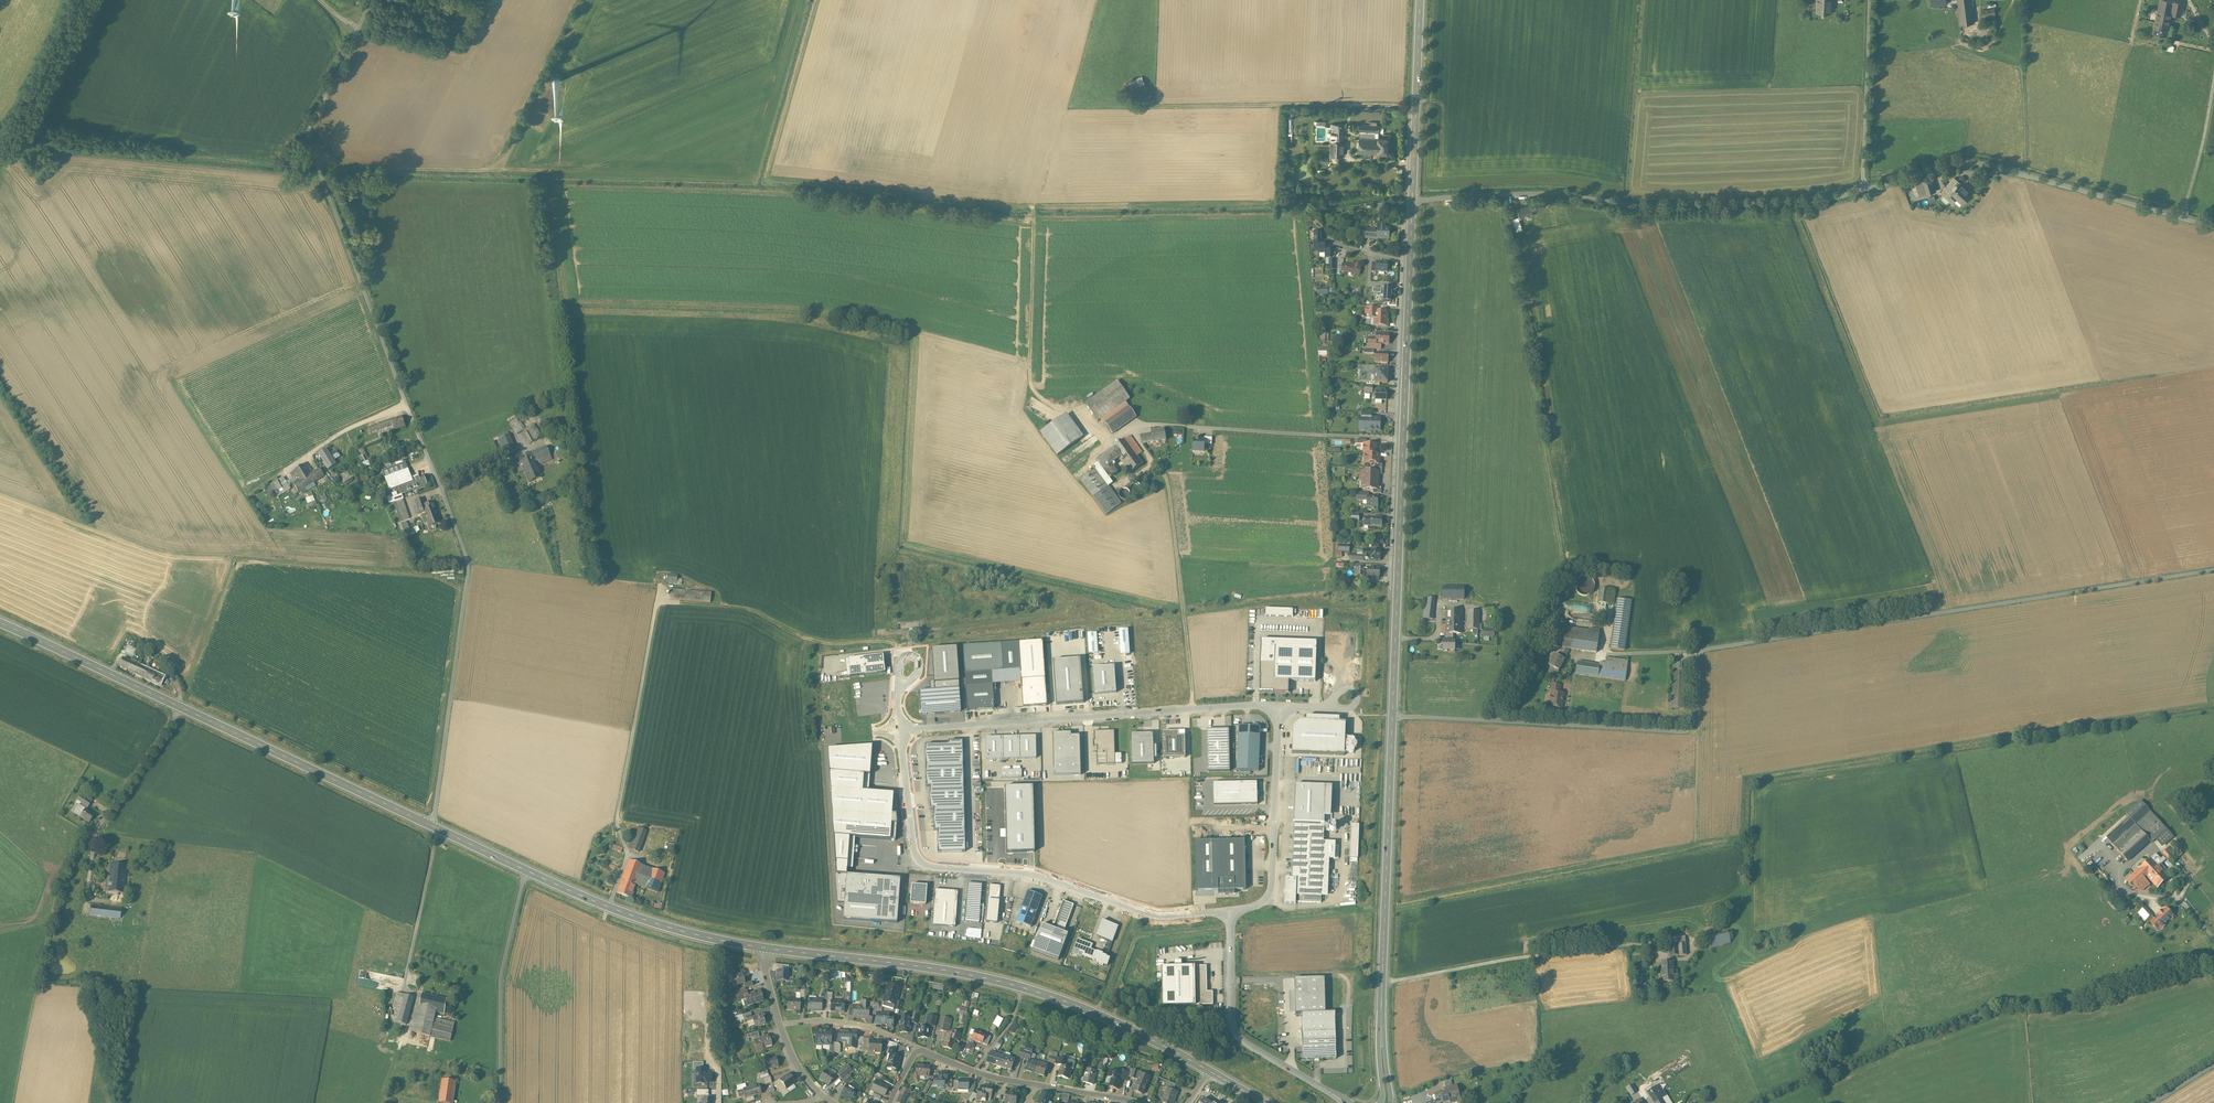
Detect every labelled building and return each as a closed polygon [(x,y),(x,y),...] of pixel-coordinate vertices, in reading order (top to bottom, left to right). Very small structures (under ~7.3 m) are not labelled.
[(1816,13),(1830,13),(1831,0),(1816,0),(1816,13)] [(1958,2),(1958,4),(1958,6),(1961,24),(1974,22),(1971,0),(1958,0),(1958,2)] [(2170,0),(2160,0),(2158,9),(2155,22),(2169,24),(2170,18),(2171,14),(2181,16),(2183,3),(2170,0)] [(1995,8),(1982,10),(1983,18),(1990,17),(1990,15),(1995,14),(1995,8)] [(2169,24),(2155,22),(2153,32),(2167,35),(2169,24)] [(1138,92),(1148,88),(1143,76),(1133,81),(1138,92)] [(1343,125),(1331,124),(1330,156),(1338,156),(1342,156),(1343,125)] [(1380,126),(1360,125),(1359,153),(1377,153),(1378,138),(1378,133),(1379,133),(1380,126)] [(1378,138),(1377,153),(1388,154),(1388,139),(1378,138)] [(1338,156),(1330,156),(1330,164),(1338,164),(1338,156)] [(1960,184),(1955,178),(1945,188),(1951,194),(1960,184)] [(1932,179),(1923,181),(1927,194),(1936,192),(1932,179)] [(1960,184),(1951,194),(1962,204),(1972,194),(1960,184)] [(1951,194),(1945,188),(1943,191),(1949,196),(1951,194)] [(1531,206),(1518,210),(1521,218),(1533,214),(1531,206)] [(1323,227),(1316,220),(1313,223),(1320,231),(1323,227)] [(1377,230),(1365,230),(1365,239),(1377,239),(1377,230)] [(1385,230),(1377,230),(1377,239),(1377,240),(1388,240),(1388,230),(1385,230)] [(1329,247),(1324,247),(1324,241),(1321,241),(1314,242),(1314,251),(1319,251),(1319,257),(1325,257),(1325,256),(1330,256),(1329,247)] [(1376,262),(1376,272),(1388,272),(1388,262),(1376,262)] [(1343,264),(1342,264),(1341,270),(1359,274),(1361,268),(1360,268),(1361,265),(1356,263),(1355,266),(1343,264)] [(1383,301),(1391,302),(1392,287),(1384,287),(1383,301)] [(1370,309),(1366,309),(1366,318),(1375,319),(1375,312),(1370,312),(1370,309)] [(1380,311),(1375,311),(1375,312),(1375,319),(1374,326),(1387,326),(1387,312),(1380,311)] [(1389,335),(1376,334),(1376,339),(1376,344),(1381,344),(1389,345),(1389,335)] [(1376,339),(1369,339),(1369,340),(1366,340),(1365,340),(1365,345),(1364,345),(1364,349),(1374,349),(1381,349),(1381,344),(1376,344),(1376,339)] [(1328,347),(1318,347),(1319,356),(1327,356),(1328,347)] [(1388,354),(1376,353),(1376,362),(1388,363),(1388,354)] [(1388,370),(1376,370),(1375,372),(1375,382),(1387,383),(1388,370)] [(1364,371),(1361,371),(1361,382),(1375,382),(1375,372),(1364,371)] [(1117,382),(1086,404),(1098,422),(1102,419),(1125,402),(1130,399),(1117,382)] [(1385,390),(1376,389),(1375,404),(1381,404),(1381,400),(1387,401),(1387,392),(1385,392),(1385,390)] [(1125,402),(1102,419),(1105,423),(1128,407),(1125,402)] [(1128,407),(1105,423),(1113,434),(1136,417),(1129,406),(1128,407)] [(1063,417),(1041,433),(1058,455),(1080,439),(1063,417)] [(394,418),(369,428),(371,434),(392,426),(394,431),(405,427),(402,418),(395,420),(394,418)] [(1372,418),(1364,418),(1363,428),(1365,429),(1365,432),(1370,432),(1371,431),(1373,431),(1374,432),(1376,431),(1378,431),(1378,427),(1380,427),(1380,418),(1372,418)] [(1152,435),(1141,437),(1141,440),(1140,441),(1141,441),(1142,444),(1153,442),(1153,443),(1166,441),(1164,430),(1152,433),(1152,435)] [(533,442),(529,432),(525,434),(529,444),(533,442)] [(1130,435),(1112,448),(1119,458),(1130,473),(1143,464),(1137,456),(1142,452),(1130,435)] [(508,436),(498,441),(506,458),(516,454),(508,436)] [(1204,440),(1194,439),(1193,451),(1204,452),(1204,444),(1205,440),(1204,440)] [(1367,444),(1364,444),(1364,445),(1364,449),(1363,454),(1365,454),(1376,454),(1377,445),(1367,444)] [(546,447),(531,453),(533,457),(535,462),(550,456),(546,447)] [(1119,458),(1112,448),(1105,454),(1112,464),(1119,458)] [(327,451),(320,456),(330,471),(337,467),(331,456),(327,451)] [(1112,464),(1105,454),(1097,460),(1099,463),(1110,479),(1119,473),(1112,464)] [(1376,454),(1365,454),(1365,455),(1363,456),(1365,458),(1365,460),(1368,460),(1368,464),(1369,464),(1371,465),(1372,464),(1375,464),(1379,464),(1379,461),(1378,460),(1378,454),(1376,454)] [(369,460),(366,461),(363,455),(360,456),(364,468),(371,465),(369,460)] [(550,456),(535,462),(537,466),(552,460),(550,456)] [(528,459),(520,462),(529,483),(542,477),(537,466),(535,462),(533,457),(531,458),(528,459)] [(1110,479),(1099,463),(1094,466),(1096,469),(1109,486),(1113,483),(1110,479)] [(406,464),(383,473),(385,479),(408,470),(406,464)] [(306,468),(295,474),(301,484),(296,487),(300,495),(326,480),(321,472),(312,478),(306,468)] [(1096,469),(1081,479),(1109,517),(1123,507),(1109,486),(1096,469)] [(408,470),(385,479),(389,489),(412,480),(408,470)] [(1374,472),(1363,471),(1363,480),(1378,481),(1379,474),(1379,472),(1374,472)] [(347,475),(342,478),(345,483),(350,480),(347,475)] [(423,476),(412,480),(415,489),(427,485),(423,476)] [(412,480),(389,489),(392,497),(392,498),(401,495),(415,489),(412,480)] [(1378,481),(1363,480),(1362,489),(1373,490),(1378,490),(1378,487),(1378,481)] [(286,481),(280,485),(284,493),(290,489),(286,481)] [(1137,484),(1136,484),(1135,484),(1133,484),(1132,484),(1131,485),(1131,486),(1130,487),(1130,488),(1130,489),(1130,490),(1131,491),(1132,492),(1133,492),(1134,493),(1135,493),(1136,493),(1137,492),(1138,491),(1139,491),(1139,490),(1139,489),(1139,488),(1139,487),(1138,486),(1138,485),(1137,484)] [(1126,489),(1124,488),(1123,489),(1122,489),(1121,490),(1120,491),(1119,491),(1119,492),(1119,493),(1119,494),(1119,495),(1119,496),(1119,497),(1120,498),(1121,499),(1122,499),(1123,500),(1125,500),(1126,500),(1127,499),(1128,499),(1129,498),(1129,497),(1130,496),(1130,495),(1130,494),(1130,493),(1130,492),(1129,491),(1129,490),(1128,490),(1127,489),(1126,489)] [(314,495),(307,498),(310,507),(317,505),(314,495)] [(401,495),(392,498),(394,503),(403,500),(401,495)] [(1369,497),(1367,497),(1367,500),(1367,510),(1367,511),(1372,511),(1372,510),(1374,510),(1378,510),(1378,497),(1369,497)] [(415,507),(418,515),(420,514),(426,512),(428,519),(427,519),(428,521),(429,526),(432,525),(434,526),(440,523),(437,516),(438,515),(433,502),(425,505),(423,499),(415,501),(417,506),(415,507)] [(394,503),(400,522),(410,519),(403,500),(394,503)] [(260,502),(255,504),(258,510),(263,507),(260,502)] [(424,523),(428,521),(427,519),(428,519),(426,512),(420,514),(424,523)] [(1361,513),(1352,512),(1351,522),(1359,522),(1359,513),(1361,513)] [(1382,518),(1372,517),(1372,518),(1371,526),(1371,527),(1381,527),(1382,518)] [(406,522),(401,524),(406,535),(411,533),(407,524),(406,522)] [(1381,551),(1364,550),(1364,555),(1364,559),(1380,560),(1381,551)] [(1380,568),(1368,567),(1368,578),(1380,578),(1380,568)] [(678,575),(668,574),(667,582),(677,583),(678,575)] [(1589,577),(1588,577),(1587,576),(1585,576),(1584,576),(1582,576),(1580,577),(1579,577),(1578,578),(1577,579),(1576,580),(1576,581),(1575,582),(1575,583),(1575,584),(1574,585),(1574,586),(1575,588),(1575,589),(1575,590),(1576,591),(1576,592),(1577,593),(1578,594),(1579,594),(1580,595),(1581,595),(1583,596),(1585,596),(1586,596),(1588,595),(1589,595),(1590,594),(1591,593),(1592,592),(1593,591),(1593,590),(1594,589),(1594,588),(1594,587),(1594,586),(1594,585),(1594,584),(1594,583),(1593,581),(1592,580),(1591,579),(1590,578),(1589,577)] [(1465,587),(1442,586),(1442,598),(1464,599),(1465,587)] [(1609,589),(1601,588),(1599,602),(1607,603),(1609,589)] [(711,593),(669,589),(669,592),(671,593),(670,599),(710,603),(711,593)] [(1435,605),(1436,597),(1426,596),(1424,618),(1433,619),(1435,605)] [(1631,601),(1617,599),(1615,616),(1629,618),(1631,601)] [(1565,601),(1563,616),(1584,619),(1585,612),(1593,613),(1594,605),(1565,601)] [(1461,610),(1447,610),(1447,633),(1453,633),(1461,633),(1461,627),(1467,627),(1467,622),(1461,621),(1461,610)] [(1479,611),(1467,610),(1467,622),(1467,627),(1467,629),(1478,629),(1479,611)] [(1615,616),(1610,649),(1624,651),(1629,618),(1615,616)] [(1566,626),(1554,624),(1553,631),(1565,633),(1565,628),(1566,626)] [(1565,628),(1565,633),(1563,648),(1570,649),(1596,653),(1599,631),(1589,629),(1589,631),(1565,628)] [(1120,630),(1121,655),(1130,654),(1128,630),(1120,630)] [(1088,634),(1089,653),(1098,653),(1097,633),(1088,634)] [(1453,633),(1447,633),(1446,640),(1444,640),(1443,650),(1456,650),(1456,640),(1453,640),(1453,633)] [(1043,641),(1019,643),(1021,670),(1021,680),(1045,678),(1043,641)] [(1259,691),(1274,692),(1274,693),(1288,693),(1288,692),(1289,681),(1316,681),(1316,642),(1260,641),(1259,691)] [(1019,643),(1002,644),(1004,671),(1021,670),(1019,643)] [(1002,644),(963,647),(964,674),(991,673),(1004,671),(1002,644)] [(956,648),(931,650),(934,690),(959,688),(956,648)] [(1562,649),(1558,656),(1554,654),(1554,655),(1549,666),(1552,667),(1559,671),(1564,660),(1565,660),(1565,659),(1564,659),(1570,649),(1563,648),(1562,649)] [(133,652),(126,649),(124,654),(133,658),(136,651),(133,650),(133,652)] [(883,655),(848,659),(850,677),(885,673),(883,655)] [(153,672),(142,667),(142,666),(139,664),(139,666),(133,663),(134,662),(128,660),(128,661),(122,659),(118,667),(161,685),(162,682),(164,683),(166,678),(158,674),(159,673),(153,670),(153,672)] [(1054,662),(1057,706),(1082,705),(1080,661),(1054,662)] [(1599,665),(1578,662),(1576,674),(1598,677),(1600,665),(1599,665)] [(1627,666),(1600,662),(1599,665),(1600,665),(1598,677),(1625,681),(1627,666)] [(1114,667),(1092,668),(1094,695),(1116,693),(1114,667)] [(1559,671),(1552,667),(1549,673),(1556,676),(1554,679),(1559,671)] [(991,673),(992,685),(1022,683),(1021,680),(1021,670),(1004,671),(991,673)] [(964,674),(965,687),(992,685),(991,673),(964,674)] [(1045,678),(1021,680),(1022,683),(1023,707),(1047,706),(1045,678)] [(1561,685),(1553,684),(1551,692),(1552,692),(1559,693),(1561,685)] [(992,685),(965,687),(967,711),(994,710),(992,685)] [(934,690),(920,691),(921,715),(960,712),(959,688),(934,690)] [(1559,693),(1552,692),(1552,697),(1550,698),(1550,701),(1551,702),(1550,707),(1562,708),(1563,698),(1564,698),(1564,694),(1559,693)] [(1346,722),(1300,720),(1293,727),(1292,753),(1345,755),(1345,752),(1345,737),(1346,722)] [(1261,727),(1239,726),(1237,770),(1259,771),(1261,727)] [(1229,729),(1207,730),(1208,772),(1230,771),(1229,729)] [(1098,765),(1115,765),(1114,731),(1094,732),(1094,746),(1097,746),(1098,765)] [(1163,732),(1163,758),(1185,758),(1185,736),(1178,736),(1178,731),(1163,732)] [(1053,734),(1054,776),(1081,775),(1080,736),(1071,737),(1071,734),(1053,734)] [(1153,734),(1131,735),(1132,764),(1154,764),(1153,734)] [(1019,759),(1018,737),(1002,738),(1002,760),(1019,759)] [(1036,759),(1035,737),(1018,737),(1019,759),(1036,759)] [(1354,738),(1345,737),(1345,752),(1353,753),(1355,751),(1355,749),(1356,747),(1357,747),(1357,744),(1355,742),(1355,739),(1354,738)] [(1002,760),(1002,738),(985,738),(985,760),(1002,760)] [(962,741),(948,742),(948,745),(928,745),(925,746),(925,751),(926,787),(929,787),(930,809),(933,809),(934,831),(937,831),(937,848),(938,853),(942,853),(965,852),(962,741)] [(872,746),(827,749),(833,836),(849,838),(895,841),(897,823),(896,815),(892,814),(893,794),(862,792),(864,775),(870,776),(872,746)] [(1021,778),(1021,770),(1000,771),(1001,779),(1021,778)] [(1257,782),(1213,783),(1214,805),(1258,804),(1257,782)] [(1293,822),(1324,823),(1324,816),(1326,786),(1295,784),(1293,822)] [(1034,852),(1032,786),(1004,787),(1006,853),(1034,852)] [(2140,802),(2126,814),(2131,820),(2135,824),(2149,812),(2144,807),(2140,802)] [(94,816),(80,807),(75,815),(89,824),(94,816)] [(2149,812),(2135,824),(2141,831),(2150,841),(2150,842),(2151,843),(2160,835),(2166,830),(2165,830),(2149,812)] [(2131,820),(2108,840),(2112,845),(2135,824),(2131,820)] [(1324,823),(1293,822),(1291,879),(1285,878),(1285,890),(1284,893),(1285,894),(1284,904),(1296,904),(1296,902),(1321,903),(1321,897),(1328,897),(1329,856),(1330,856),(1331,851),(1323,851),(1324,831),(1329,831),(1331,830),(1330,830),(1330,829),(1330,828),(1330,827),(1330,826),(1330,825),(1331,825),(1330,824),(1324,824),(1324,823)] [(2135,824),(2112,845),(2119,852),(2141,831),(2135,824)] [(1359,825),(1352,825),(1350,858),(1358,858),(1359,825)] [(646,831),(637,828),(630,849),(639,852),(646,831)] [(2166,830),(2160,835),(2164,840),(2170,835),(2166,830)] [(2141,831),(2119,852),(2127,862),(2150,842),(2150,841),(2141,831)] [(849,838),(833,836),(835,868),(847,869),(849,838)] [(1245,840),(1195,841),(1196,891),(1218,891),(1218,894),(1225,893),(1225,895),(1228,895),(1228,893),(1235,893),(1235,890),(1246,890),(1245,840)] [(2173,851),(2170,847),(2163,853),(2168,859),(2167,859),(2172,864),(2179,857),(2173,851)] [(2156,854),(2151,858),(2156,864),(2161,859),(2156,854)] [(2148,877),(2157,888),(2169,878),(2163,871),(2165,869),(2161,865),(2166,860),(2164,857),(2161,859),(2156,864),(2159,867),(2148,877)] [(2151,858),(2140,868),(2140,869),(2148,877),(2159,867),(2156,864),(2151,858)] [(2113,886),(2093,860),(2088,864),(2100,880),(2101,879),(2104,882),(2103,882),(2109,889),(2113,886)] [(665,874),(629,861),(622,881),(637,886),(658,894),(665,874)] [(126,866),(111,864),(110,877),(124,879),(126,866)] [(846,875),(847,869),(835,868),(838,902),(844,903),(846,875)] [(2140,869),(2126,881),(2134,890),(2148,877),(2140,869)] [(846,875),(844,903),(843,919),(897,923),(900,879),(846,875)] [(124,879),(110,877),(110,881),(109,891),(123,893),(124,879)] [(2145,880),(2136,887),(2139,891),(2142,891),(2149,884),(2145,880)] [(637,886),(622,881),(617,894),(632,899),(637,886)] [(975,884),(967,884),(964,922),(979,923),(981,891),(974,890),(975,884)] [(927,886),(911,885),(910,904),(925,905),(927,886)] [(989,886),(988,899),(999,900),(1000,887),(989,886)] [(958,892),(935,890),(932,926),(955,927),(958,892)] [(1028,891),(1017,922),(1031,928),(1043,897),(1028,891)] [(996,922),(999,900),(988,899),(985,921),(996,922)] [(1063,901),(1053,928),(1064,932),(1074,905),(1063,901)] [(125,911),(89,906),(87,914),(123,919),(125,911)] [(2151,915),(2145,908),(2142,910),(2144,913),(2142,915),(2146,920),(2148,918),(2151,915)] [(2163,912),(2162,911),(2159,914),(2159,915),(2155,919),(2151,915),(2148,918),(2157,927),(2158,926),(2161,929),(2165,925),(2164,925),(2173,916),(2167,909),(2163,912)] [(2130,921),(2126,916),(2122,920),(2124,922),(2126,924),(2130,921)] [(1118,926),(1103,921),(1097,936),(1113,942),(1118,926)] [(1043,925),(1034,950),(1059,959),(1068,934),(1064,932),(1053,928),(1043,925)] [(1732,944),(1732,933),(1710,934),(1711,945),(1732,944)] [(1669,937),(1663,937),(1663,942),(1661,942),(1662,945),(1670,945),(1669,937)] [(1678,937),(1669,937),(1670,945),(1678,945),(1678,937)] [(1093,945),(1078,939),(1075,948),(1080,950),(1080,951),(1084,953),(1083,956),(1095,960),(1098,952),(1091,950),(1093,945)] [(1678,945),(1670,945),(1670,956),(1679,956),(1678,945)] [(1107,957),(1103,955),(1103,954),(1098,952),(1095,960),(1099,962),(1099,964),(1104,966),(1104,965),(1107,966),(1110,959),(1107,958),(1107,957)] [(1672,962),(1660,962),(1660,968),(1656,968),(1657,973),(1661,973),(1661,982),(1674,981),(1673,971),(1674,971),(1674,970),(1673,970),(1672,962)] [(1196,965),(1163,966),(1164,1004),(1196,1004),(1196,965)] [(1213,991),(1207,991),(1207,965),(1196,965),(1196,1004),(1207,1004),(1214,1004),(1213,991)] [(358,978),(396,983),(397,976),(359,971),(358,978)] [(782,971),(778,971),(777,971),(777,980),(788,981),(789,971),(782,971)] [(742,973),(732,976),(735,986),(745,983),(742,973)] [(1301,1013),(1326,1013),(1324,978),(1295,979),(1296,1014),(1301,1013)] [(934,982),(933,989),(944,990),(945,984),(934,982)] [(899,988),(888,985),(882,1006),(893,1009),(899,988)] [(745,988),(735,991),(738,1001),(738,1000),(743,999),(742,994),(747,993),(746,991),(745,991),(745,988)] [(760,990),(747,994),(747,993),(742,994),(743,999),(745,998),(748,1006),(763,1001),(762,996),(763,995),(762,994),(761,993),(760,990)] [(805,990),(796,990),(796,993),(796,1000),(800,1000),(800,998),(805,998),(805,990)] [(447,999),(423,993),(419,1008),(435,1012),(444,1014),(447,999)] [(401,1001),(395,1022),(406,1025),(414,997),(405,995),(403,1002),(401,1001)] [(796,1000),(788,999),(787,1010),(800,1010),(800,1000),(796,1000)] [(815,1001),(809,1001),(809,1010),(821,1011),(822,1006),(822,1001),(821,1001),(815,1001)] [(832,1001),(831,1001),(831,1011),(843,1012),(844,1001),(832,1001)] [(854,1007),(853,1007),(853,1015),(853,1017),(868,1018),(869,1010),(869,1008),(869,1002),(862,1002),(862,1007),(854,1007)] [(435,1012),(419,1008),(417,1017),(433,1021),(434,1018),(435,1012)] [(967,1009),(962,1008),(959,1022),(963,1024),(965,1017),(967,1009)] [(1326,1013),(1301,1013),(1302,1040),(1336,1039),(1335,1012),(1326,1013)] [(883,1013),(882,1013),(881,1013),(879,1013),(877,1013),(877,1015),(876,1023),(883,1024),(883,1023),(886,1023),(888,1022),(889,1014),(884,1014),(883,1013)] [(753,1018),(752,1018),(753,1021),(755,1027),(766,1024),(762,1014),(753,1018)] [(909,1015),(902,1015),(902,1020),(901,1020),(901,1022),(899,1022),(899,1033),(908,1033),(909,1015)] [(997,1026),(1000,1027),(1004,1018),(998,1015),(991,1029),(995,1031),(997,1026)] [(433,1021),(417,1017),(415,1027),(431,1031),(433,1021)] [(951,1019),(942,1017),(939,1030),(949,1032),(951,1019)] [(454,1023),(434,1018),(433,1021),(431,1031),(430,1036),(450,1041),(454,1023)] [(431,1031),(415,1027),(414,1032),(430,1036),(431,1031)] [(927,1028),(918,1028),(918,1038),(927,1038),(927,1028)] [(816,1030),(816,1035),(815,1042),(818,1042),(818,1045),(823,1046),(824,1030),(816,1030)] [(831,1031),(824,1030),(823,1046),(829,1046),(830,1046),(831,1043),(831,1031)] [(985,1035),(974,1030),(971,1039),(982,1044),(985,1035)] [(848,1032),(838,1031),(837,1041),(847,1041),(848,1032)] [(951,1034),(946,1033),(944,1039),(947,1040),(946,1042),(944,1042),(942,1047),(952,1050),(954,1045),(955,1041),(959,1042),(961,1034),(957,1033),(956,1035),(951,1034)] [(769,1036),(760,1038),(760,1037),(759,1038),(760,1040),(762,1048),(771,1045),(771,1046),(772,1046),(769,1035),(769,1036)] [(864,1038),(860,1037),(859,1052),(868,1052),(869,1041),(870,1039),(864,1038)] [(1336,1039),(1302,1040),(1303,1060),(1336,1059),(1336,1039)] [(760,1040),(754,1041),(757,1051),(763,1049),(762,1048),(760,1040)] [(881,1042),(874,1042),(874,1041),(869,1041),(868,1052),(868,1055),(874,1055),(874,1051),(880,1052),(880,1053),(881,1053),(882,1042),(881,1042)] [(997,1044),(992,1050),(995,1053),(1000,1046),(997,1044)] [(1024,1051),(1022,1058),(1030,1060),(1031,1054),(1032,1053),(1024,1051)] [(894,1055),(891,1054),(890,1061),(889,1061),(887,1069),(891,1070),(891,1069),(897,1070),(900,1057),(894,1055)] [(1005,1057),(995,1054),(994,1056),(993,1056),(992,1058),(991,1058),(990,1059),(989,1063),(992,1064),(991,1064),(1002,1067),(1005,1057)] [(1037,1056),(1031,1054),(1030,1060),(1029,1061),(1028,1061),(1026,1071),(1035,1074),(1038,1064),(1038,1061),(1035,1060),(1037,1056)] [(1014,1060),(1005,1057),(1002,1067),(1011,1070),(1014,1060)] [(1069,1060),(1060,1057),(1058,1064),(1062,1066),(1062,1065),(1072,1068),(1074,1069),(1075,1062),(1068,1060),(1069,1060)] [(776,1058),(765,1061),(767,1070),(778,1067),(776,1058)] [(1047,1067),(1038,1064),(1035,1074),(1044,1076),(1047,1067)] [(929,1066),(921,1066),(921,1065),(916,1065),(915,1075),(914,1075),(914,1076),(919,1076),(928,1077),(929,1066)] [(1072,1068),(1062,1065),(1062,1066),(1059,1076),(1069,1079),(1072,1068)] [(847,1066),(838,1075),(841,1078),(851,1069),(847,1066)] [(696,1083),(706,1083),(706,1082),(711,1082),(711,1074),(706,1074),(706,1069),(696,1069),(696,1083)] [(1097,1071),(1087,1069),(1083,1082),(1093,1085),(1097,1071)] [(1116,1070),(1112,1069),(1111,1070),(1109,1076),(1112,1078),(1109,1086),(1118,1089),(1120,1085),(1119,1085),(1121,1080),(1120,1080),(1121,1079),(1122,1075),(1122,1074),(1115,1072),(1116,1070)] [(836,1076),(826,1070),(820,1079),(821,1080),(821,1079),(825,1082),(830,1085),(836,1076)] [(1130,1073),(1123,1070),(1122,1074),(1122,1075),(1121,1079),(1127,1081),(1130,1073)] [(947,1073),(938,1073),(938,1077),(938,1081),(944,1082),(947,1082),(947,1073)] [(781,1080),(780,1081),(786,1089),(795,1083),(789,1074),(781,1080)] [(1150,1077),(1141,1074),(1138,1080),(1148,1083),(1150,1077)] [(443,1075),(439,1102),(443,1102),(452,1102),(456,1077),(443,1075)] [(849,1075),(842,1082),(845,1085),(852,1078),(849,1075)] [(938,1077),(934,1077),(933,1078),(933,1086),(938,1086),(938,1085),(944,1086),(944,1082),(938,1081),(938,1077)] [(780,1079),(774,1083),(783,1096),(788,1093),(786,1089),(780,1081),(781,1080),(780,1079)] [(876,1081),(876,1080),(871,1090),(875,1092),(882,1095),(884,1096),(888,1087),(883,1084),(876,1081)] [(929,1080),(923,1092),(927,1094),(933,1081),(929,1080)] [(969,1081),(958,1080),(958,1081),(958,1090),(968,1090),(969,1081)] [(1148,1083),(1138,1080),(1134,1091),(1143,1095),(1148,1083)] [(1451,1080),(1444,1082),(1446,1089),(1453,1088),(1453,1087),(1451,1080)] [(1176,1085),(1168,1081),(1165,1088),(1168,1089),(1168,1088),(1174,1091),(1176,1085)] [(746,1083),(737,1086),(739,1096),(745,1094),(744,1089),(747,1088),(746,1083)] [(747,1088),(744,1089),(745,1094),(747,1102),(754,1100),(753,1096),(762,1094),(759,1085),(747,1088)] [(856,1091),(847,1085),(841,1094),(851,1100),(856,1091)] [(1632,1085),(1627,1088),(1632,1095),(1636,1093),(1632,1085)] [(1660,1085),(1648,1092),(1655,1102),(1671,1102),(1660,1085)] [(992,1088),(983,1086),(981,1095),(983,1095),(991,1096),(991,1097),(993,1088),(992,1087),(992,1088)] [(1446,1089),(1445,1089),(1446,1092),(1447,1092),(1449,1101),(1450,1102),(1458,1102),(1459,1102),(1458,1098),(1457,1091),(1458,1091),(1457,1086),(1453,1087),(1453,1088),(1446,1089)] [(1168,1088),(1168,1089),(1162,1102),(1163,1102),(1173,1102),(1178,1092),(1174,1091),(1168,1088)] [(1006,1092),(1004,1102),(1010,1102),(1016,1102),(1018,1095),(1006,1092)] [(1044,1092),(1041,1098),(1040,1097),(1038,1102),(1048,1102),(1051,1096),(1044,1092)] [(1434,1095),(1436,1101),(1436,1102),(1443,1102),(1449,1101),(1447,1092),(1446,1092),(1434,1095)] [(1070,1094),(1063,1093),(1060,1101),(1068,1102),(1070,1094)] [(900,1095),(896,1102),(897,1102),(904,1102),(906,1098),(900,1095)]
